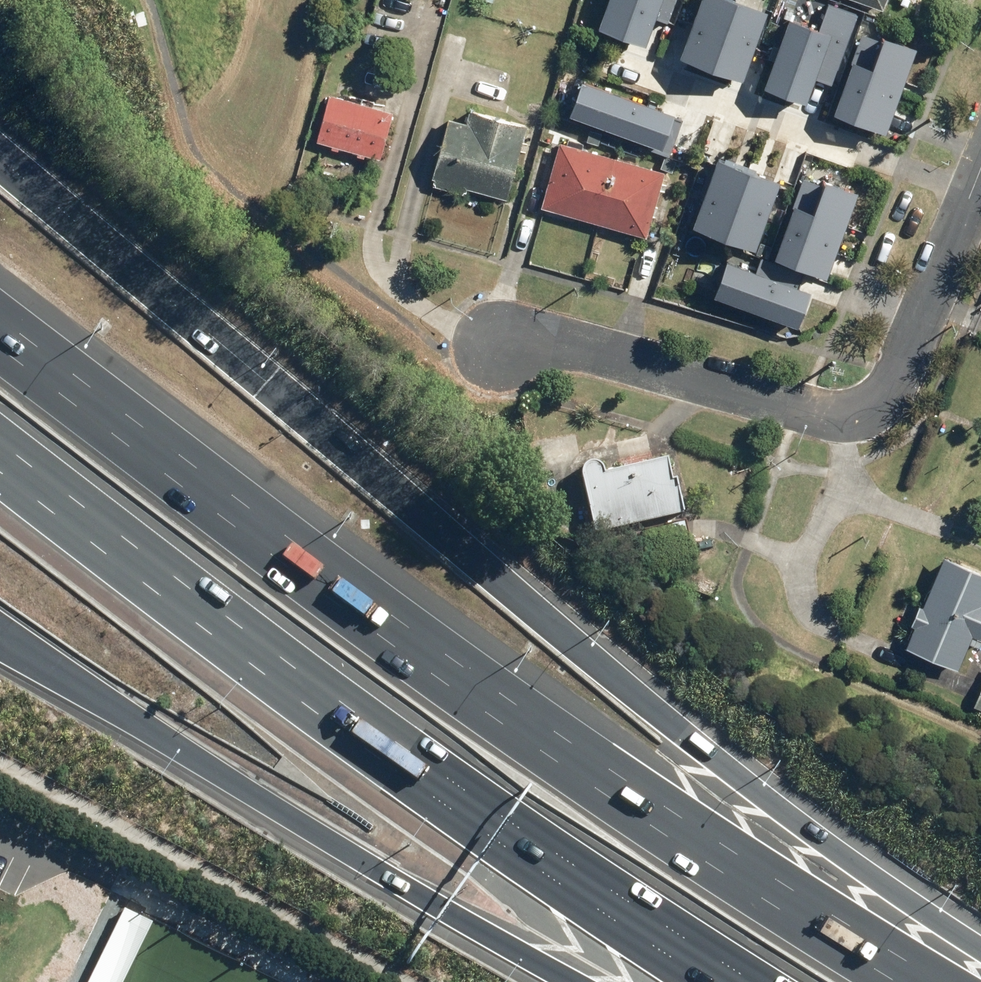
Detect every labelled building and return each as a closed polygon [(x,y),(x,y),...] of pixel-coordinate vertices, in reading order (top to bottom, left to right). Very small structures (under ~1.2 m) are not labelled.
[(645,44),(655,17),(667,22),(675,0),(607,0),(597,26),(645,44)] [(710,67),(734,0),(699,0),(679,55),(710,67)] [(710,67),(741,78),(766,10),(739,0),(734,0),(710,67)] [(882,9),(886,0),(858,0),(882,9)] [(819,28),(787,16),(762,85),(805,101),(814,77),(832,83),(857,13),(828,3),(819,28)] [(916,45),(882,33),(880,40),(861,33),(833,112),(885,130),(916,45)] [(673,114),(675,111),(580,78),(568,114),(648,142),(646,148),(669,156),(683,117),(673,114)] [(393,110),(329,93),(316,141),(381,157),(393,110)] [(468,121),(449,115),(429,184),(465,194),(467,186),(508,198),(528,125),(471,109),(468,121)] [(664,170),(558,141),(540,207),(646,236),(664,170)] [(723,235),(748,166),(726,157),(724,159),(718,159),(717,161),(714,161),(692,224),(723,235)] [(748,166),(723,235),(755,247),(779,181),(757,172),(756,169),(748,166)] [(774,256),(826,274),(856,190),(823,178),(822,184),(802,177),(774,256)] [(757,270),(726,258),(713,293),(797,324),(810,288),(800,284),(804,273),(761,257),(757,270)] [(582,478),(595,533),(684,513),(676,479),(672,481),(667,459),(605,473),(602,465),(595,461),(586,463),(582,469),(582,478)] [(903,645),(957,667),(970,634),(980,638),(980,569),(941,552),(903,645)] [(971,703),(980,707),(980,678),(971,703)] [(93,981),(122,981),(150,929),(127,917),(93,981)]
